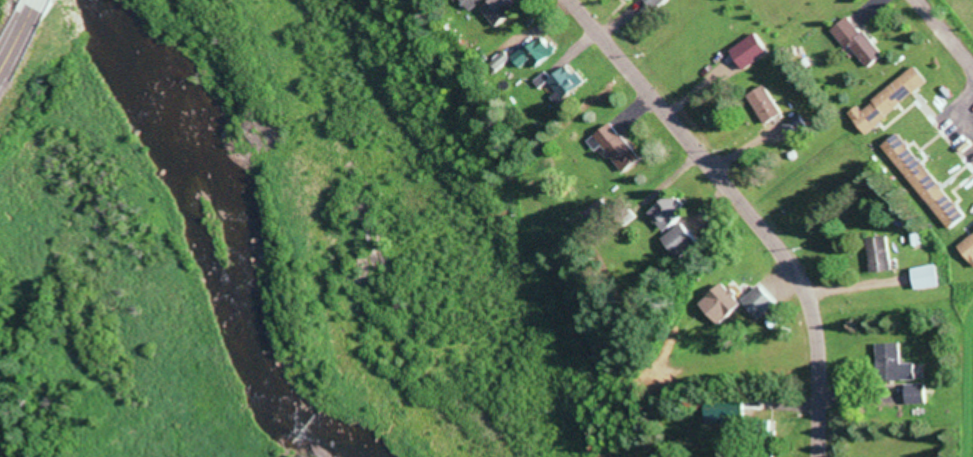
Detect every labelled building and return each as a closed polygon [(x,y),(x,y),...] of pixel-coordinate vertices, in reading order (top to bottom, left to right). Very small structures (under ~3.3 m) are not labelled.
[(519,0),(490,0),(487,2),(500,25),(525,11),(519,0)] [(890,52),(853,13),(838,28),(875,67),(890,52)] [(540,69),(555,58),(549,50),(558,44),(549,33),(521,54),(529,66),(534,62),(540,69)] [(936,82),(923,63),(865,104),(865,103),(854,111),(868,130),(936,82)] [(557,73),(558,96),(582,95),(581,73),(576,73),(576,72),(557,73)] [(752,92),(770,123),(788,112),(771,82),(752,92)] [(647,158),(618,119),(593,138),(600,147),(609,141),(630,170),(647,158)] [(953,228),(971,215),(907,129),(890,142),(953,228)] [(656,209),(673,234),(669,236),(682,257),(705,242),(675,196),(656,209)] [(877,269),(897,268),(895,234),(875,235),(877,269)] [(965,242),(972,253),(972,235),(965,242)] [(921,288),(948,282),(943,261),(916,267),(921,288)] [(744,300),(729,282),(707,300),(723,319),(747,299),(762,317),(781,301),(765,282),(744,300)] [(906,361),(906,341),(880,341),(881,378),(922,377),(922,361),(906,361)]
